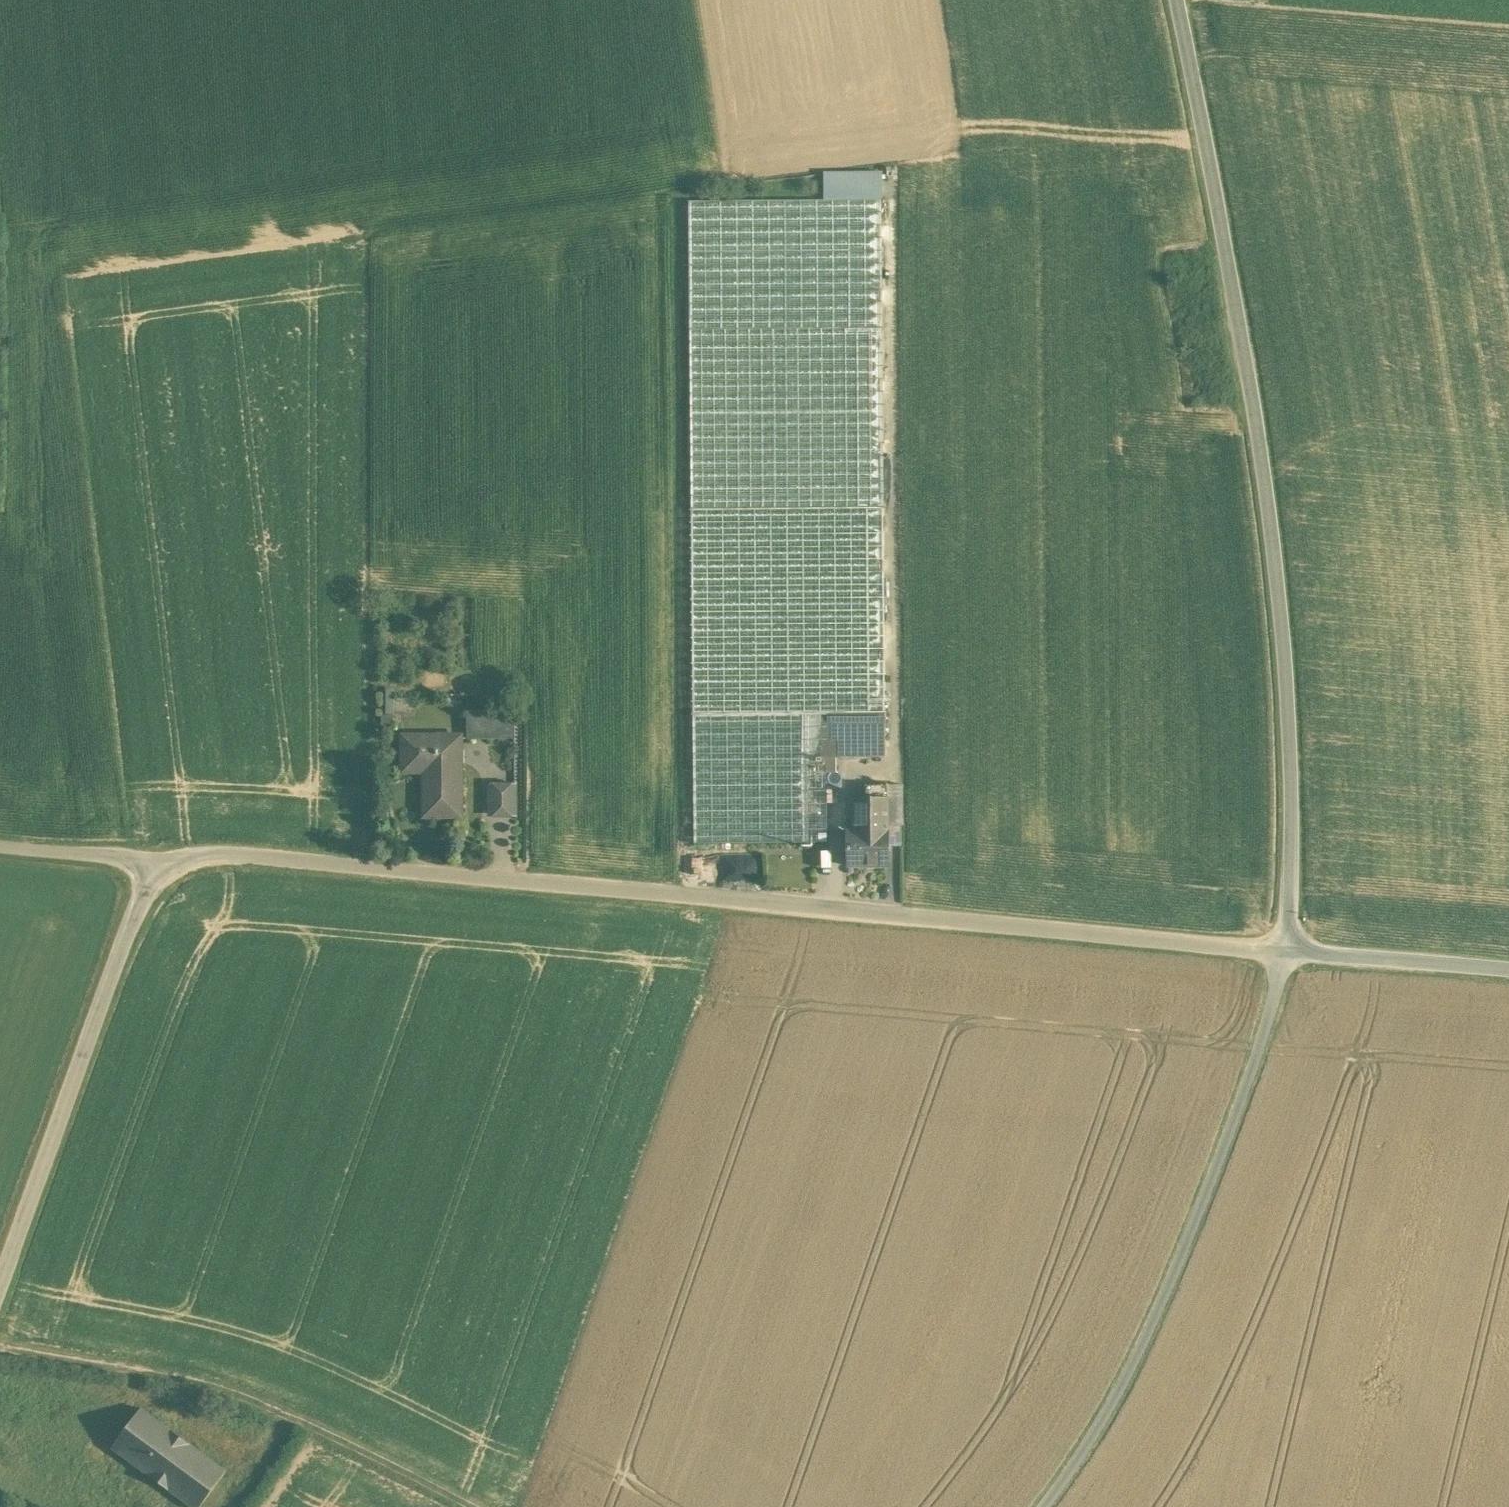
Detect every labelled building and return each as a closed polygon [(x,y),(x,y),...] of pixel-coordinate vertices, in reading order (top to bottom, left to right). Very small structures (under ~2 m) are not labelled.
[(882,210),(690,211),(692,509),(884,507),(882,210)] [(884,507),(692,509),(694,713),(885,712),(884,507)] [(516,710),(468,710),(468,738),(516,738),(516,710)] [(885,718),(692,719),(692,757),(885,755),(885,718)] [(462,735),(404,735),(404,771),(425,771),(426,816),(462,816),(462,735)] [(815,761),(692,762),(693,832),(827,831),(826,770),(826,761),(821,761),(821,757),(815,757),(815,761)] [(858,757),(826,757),(826,761),(826,770),(858,770),(858,757)] [(516,783),(491,783),(491,813),(516,813),(516,783)] [(902,784),(887,785),(888,825),(903,825),(902,784)] [(887,785),(865,785),(866,831),(887,831),(888,829),(888,825),(887,785)] [(866,831),(847,831),(847,866),(888,866),(888,831),(887,831),(866,831)] [(225,1468),(139,1405),(111,1443),(196,1506),(225,1468)]
